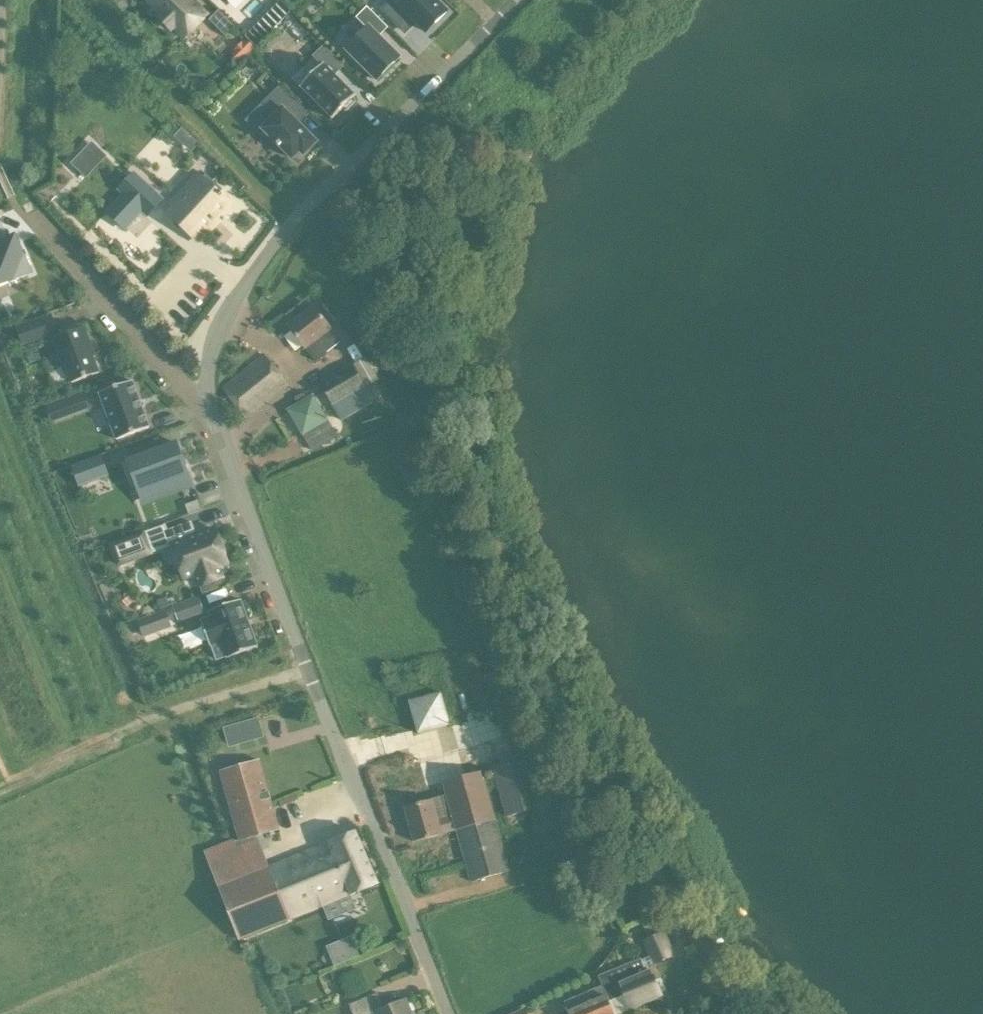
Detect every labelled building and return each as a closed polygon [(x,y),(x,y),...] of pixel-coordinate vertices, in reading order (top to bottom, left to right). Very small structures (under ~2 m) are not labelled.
[(207,15),(192,0),(151,0),(149,2),(162,15),(160,18),(171,29),(174,27),(184,37),(207,15)] [(434,0),(390,0),(381,10),(402,30),(413,19),(426,32),(446,11),(434,0)] [(388,26),(368,7),(357,17),(368,28),(347,49),(377,78),(376,79),(377,80),(400,57),(399,56),(398,57),(378,36),(388,26)] [(219,10),(209,20),(226,37),(236,27),(219,10)] [(256,46),(274,28),(263,18),(245,36),(256,46)] [(231,53),(240,63),(256,48),(246,38),(231,53)] [(323,64),(301,86),(332,118),(343,108),(345,111),(356,101),(353,98),(355,96),(323,64)] [(258,109),(270,121),(259,132),(272,145),(275,141),(278,144),(277,145),(280,147),(280,146),(293,159),(300,151),(304,155),(317,142),(290,115),(300,105),(281,86),(258,109)] [(92,142),(72,163),(86,176),(106,156),(92,142)] [(124,193),(107,212),(125,229),(142,210),(148,215),(163,199),(135,173),(120,189),(124,193)] [(198,178),(171,207),(176,212),(172,216),(199,241),(213,225),(210,223),(228,203),(219,194),(223,189),(205,173),(200,180),(198,178)] [(16,236),(0,243),(0,286),(32,272),(16,236)] [(314,306),(288,326),(305,348),(306,348),(316,360),(328,351),(341,341),(331,329),(331,328),(314,306)] [(51,315),(32,322),(17,327),(23,342),(38,337),(57,330),(51,315)] [(53,338),(64,368),(66,367),(72,383),(84,379),(87,378),(87,377),(99,373),(94,357),(95,356),(85,327),(53,338)] [(245,417),(288,385),(265,355),(243,371),(223,388),(245,417)] [(341,419),(374,400),(353,364),(320,383),(341,419)] [(132,381),(98,393),(117,439),(149,427),(132,381)] [(87,404),(82,391),(58,400),(63,413),(87,404)] [(313,450),(337,436),(327,419),(314,396),(290,410),(313,450)] [(178,443),(127,462),(135,484),(149,479),(155,496),(193,483),(178,443)] [(102,456),(72,467),(79,486),(109,475),(102,456)] [(189,514),(202,509),(198,500),(185,505),(189,514)] [(168,530),(167,531),(172,545),(184,578),(196,574),(200,586),(216,580),(222,577),(218,566),(227,562),(223,552),(219,539),(215,529),(197,536),(191,522),(168,530)] [(143,533),(111,545),(119,565),(150,553),(143,533)] [(202,593),(218,587),(216,580),(200,586),(202,593)] [(179,620),(203,611),(199,598),(174,607),(179,620)] [(241,601),(240,599),(210,611),(210,612),(212,617),(202,621),(202,620),(201,621),(210,646),(211,646),(211,645),(221,641),(227,656),(227,657),(227,658),(258,646),(257,645),(240,601),(241,601)] [(144,637),(171,627),(166,610),(138,619),(144,637)] [(419,731),(452,722),(443,690),(410,699),(419,731)] [(250,741),(264,737),(259,717),(244,721),(250,741)] [(507,816),(542,807),(528,758),(494,768),(507,816)] [(240,840),(279,829),(260,761),(221,772),(240,840)] [(482,771),(443,782),(453,815),(457,829),(471,881),(510,871),(482,771)] [(432,799),(405,807),(415,842),(442,834),(442,833),(457,829),(453,815),(438,819),(432,799)] [(234,840),(206,851),(210,859),(240,938),(289,918),(351,894),(351,895),(378,884),(355,831),(330,842),(269,867),(253,874),(242,847),(237,848),(234,840)] [(653,955),(656,963),(672,956),(663,933),(646,939),(646,940),(653,955)] [(336,964),(362,954),(355,934),(328,943),(336,964)] [(653,955),(642,960),(641,959),(600,976),(603,982),(611,1001),(624,995),(629,1007),(661,993),(651,970),(646,972),(645,968),(656,963),(653,955)] [(336,983),(348,978),(344,967),(332,972),(336,983)] [(602,986),(564,1002),(570,1013),(614,1013),(602,986)] [(406,999),(384,1008),(378,992),(349,1004),(353,1013),(373,1013),(374,1013),(413,1013),(406,999)]
